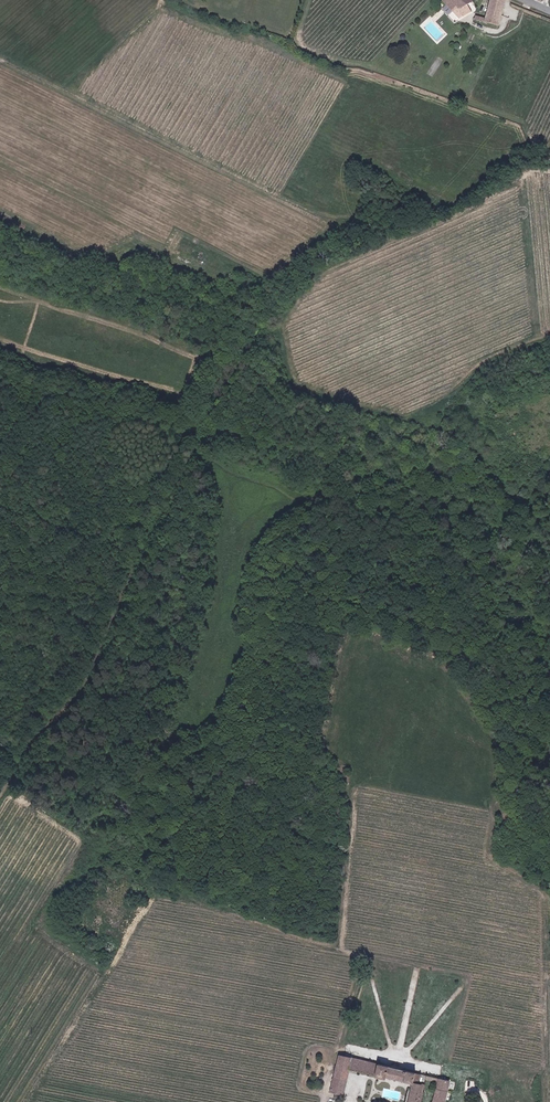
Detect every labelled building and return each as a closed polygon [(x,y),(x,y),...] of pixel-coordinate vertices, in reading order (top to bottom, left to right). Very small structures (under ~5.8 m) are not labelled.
[(456,7),(460,10),(473,3),(471,0),(444,0),(443,0),(453,12),(456,7)] [(505,0),(491,0),(486,18),(475,15),(474,19),(499,27),(505,0)] [(358,1058),(341,1054),(332,1092),(346,1095),(352,1069),(379,1076),(378,1077),(388,1079),(388,1078),(414,1085),(410,1101),(423,1101),(425,1092),(421,1091),(423,1084),(420,1083),(422,1073),(358,1058)] [(450,1090),(452,1081),(441,1078),(440,1081),(435,1101),(447,1101),(450,1090)]
